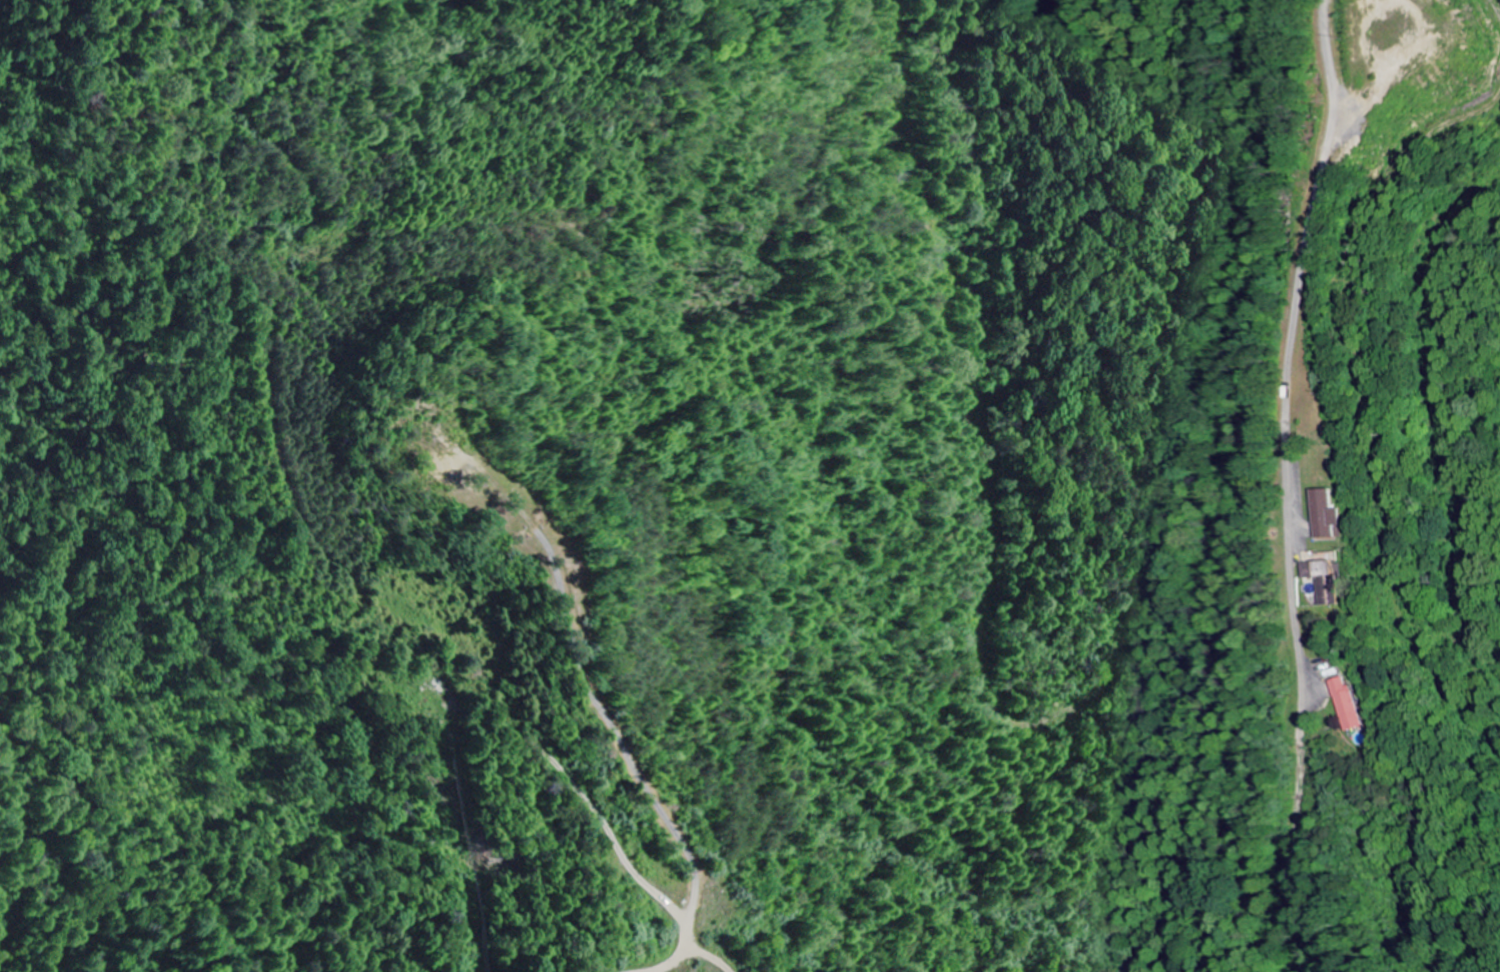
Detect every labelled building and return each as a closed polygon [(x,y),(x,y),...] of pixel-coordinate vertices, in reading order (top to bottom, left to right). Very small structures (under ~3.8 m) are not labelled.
[(1337,490),(1317,491),(1319,539),(1339,538),(1337,490)] [(1334,682),(1346,733),(1367,728),(1356,685),(1351,687),(1349,678),(1334,682)]
